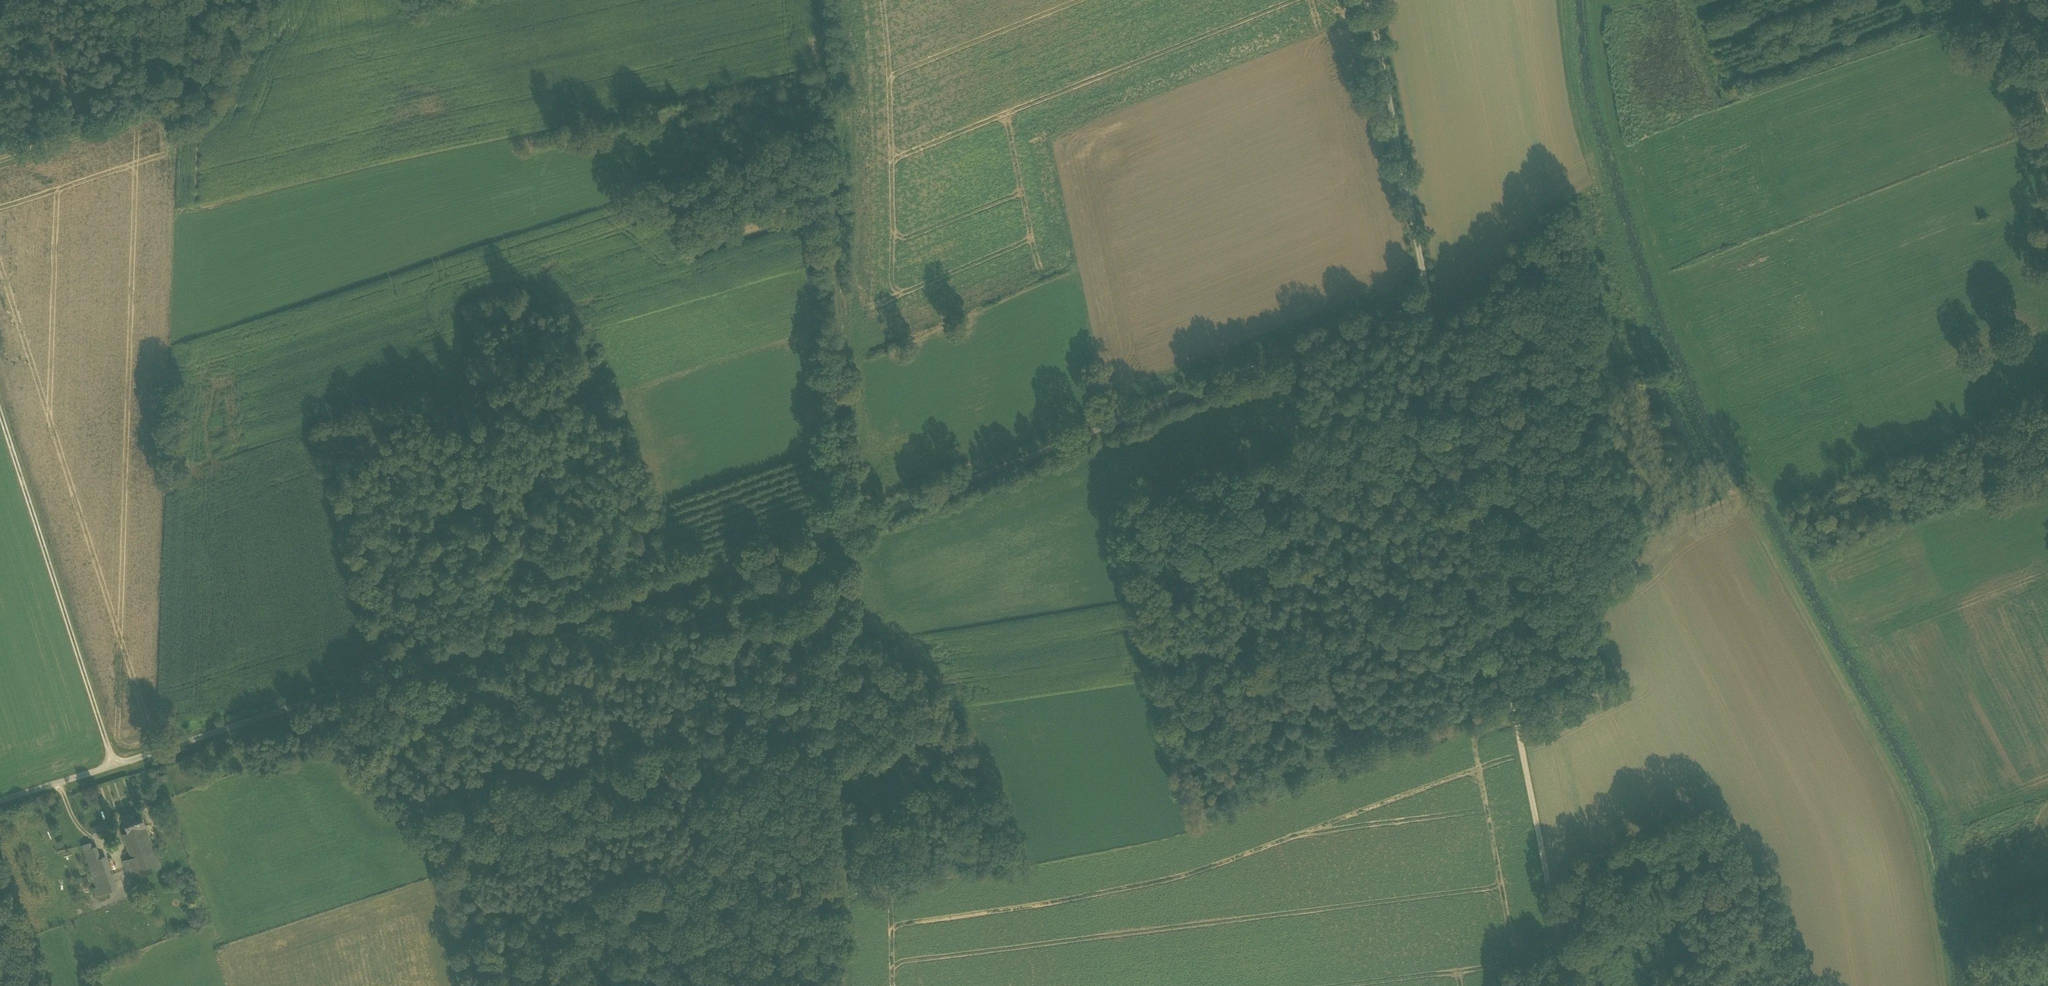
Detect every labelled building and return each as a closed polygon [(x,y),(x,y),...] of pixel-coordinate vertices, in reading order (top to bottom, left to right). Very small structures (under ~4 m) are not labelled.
[(138,811),(120,818),(125,833),(121,835),(130,858),(122,860),(129,877),(159,866),(138,811)] [(106,823),(90,829),(92,835),(98,833),(97,833),(108,829),(106,823)] [(89,842),(82,845),(95,887),(93,888),(96,895),(114,889),(103,857),(99,858),(95,846),(91,847),(89,842)]
